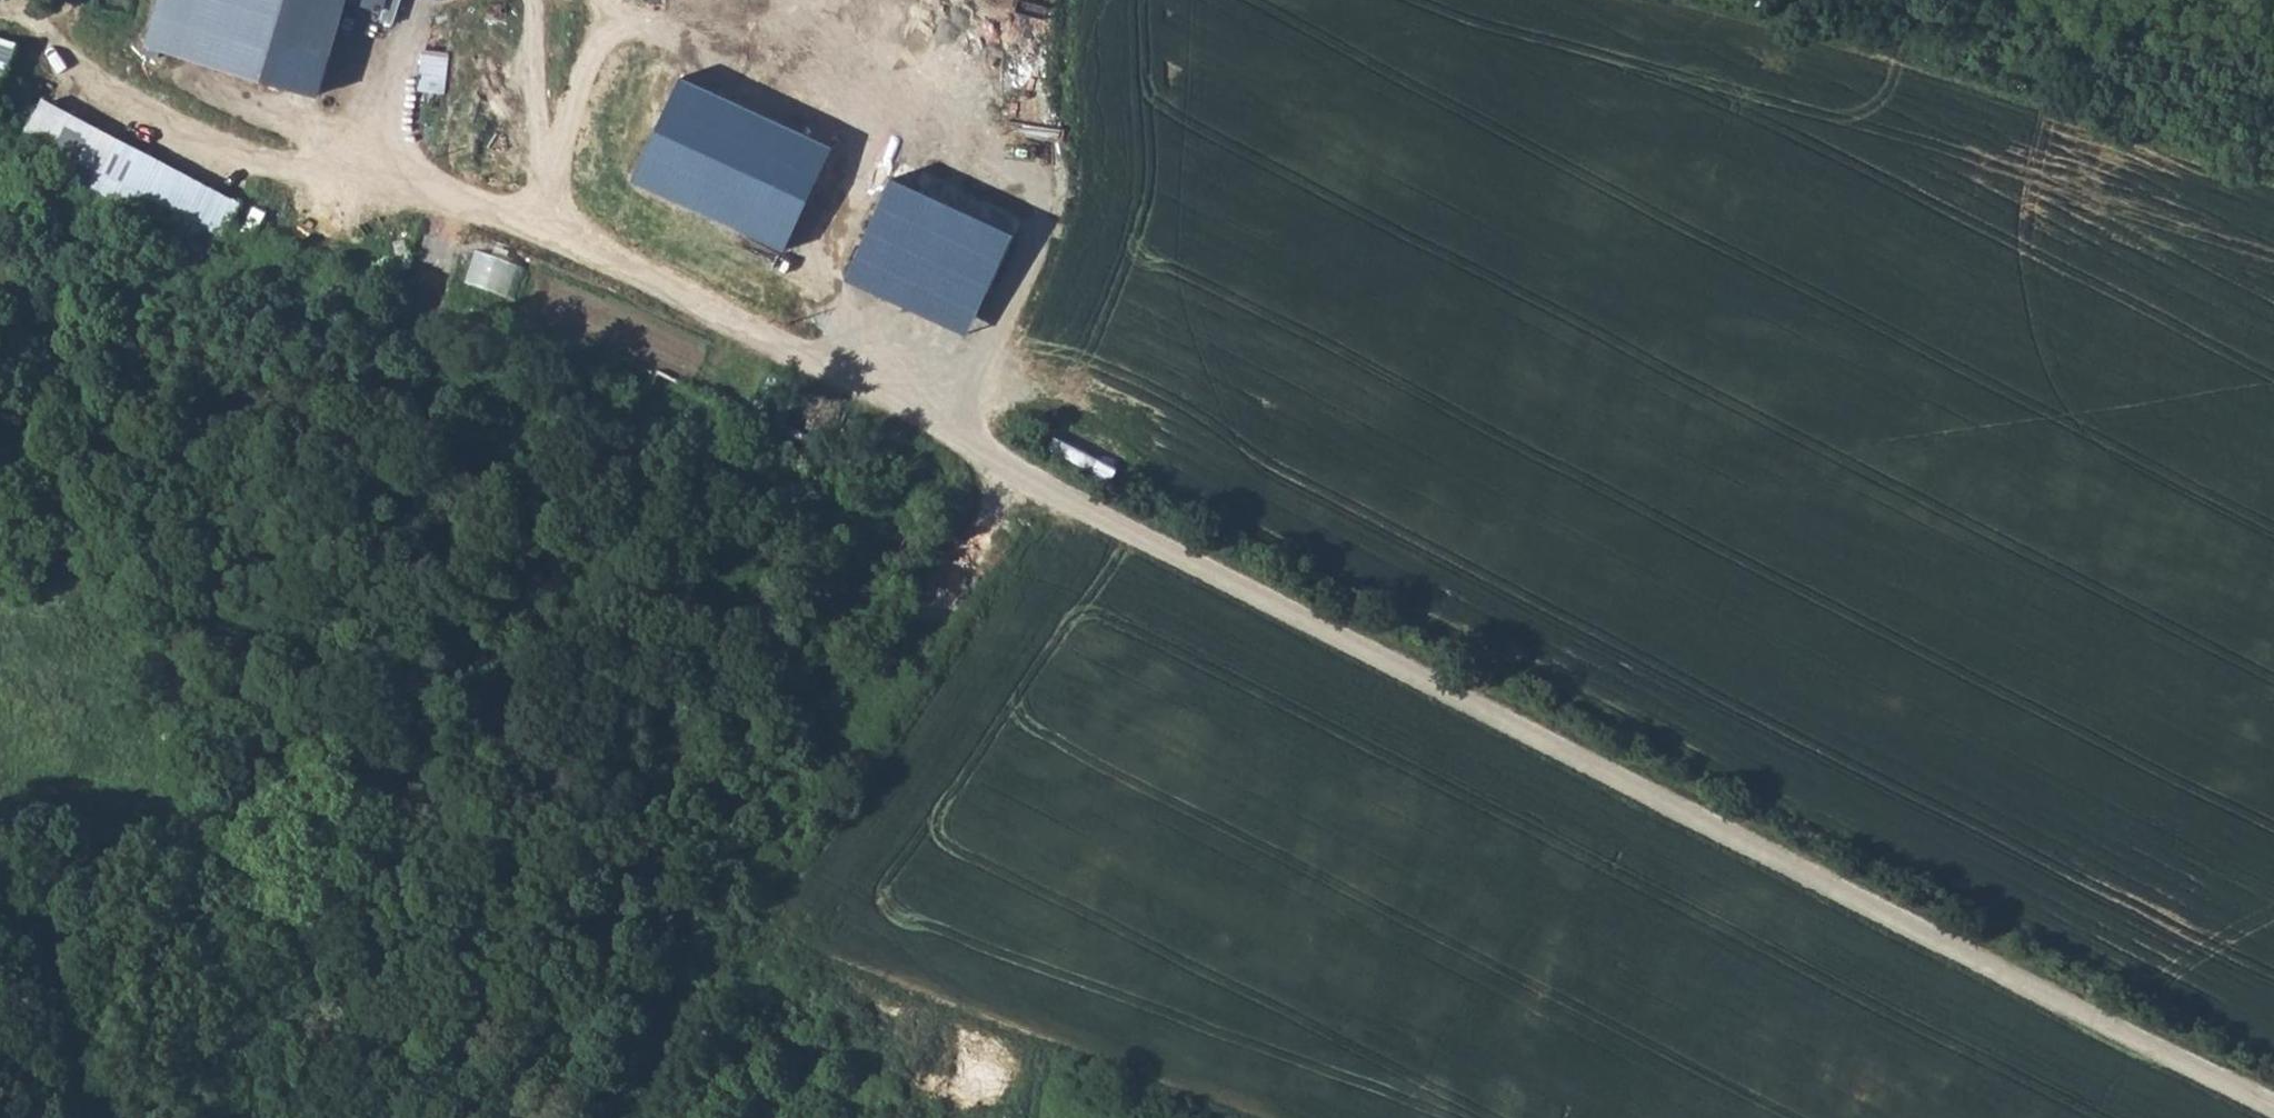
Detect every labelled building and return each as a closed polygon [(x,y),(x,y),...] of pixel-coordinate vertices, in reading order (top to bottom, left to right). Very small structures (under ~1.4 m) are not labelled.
[(149,44),(320,94),(344,10),(347,0),(162,0),(149,44)] [(344,10),(378,20),(384,0),(347,0),(344,10)] [(7,80),(20,48),(0,41),(0,120),(7,80)] [(448,53),(424,50),(419,90),(443,93),(448,53)] [(674,76),(632,164),(824,259),(864,174),(674,76)] [(14,146),(211,251),(234,207),(37,102),(14,146)]
